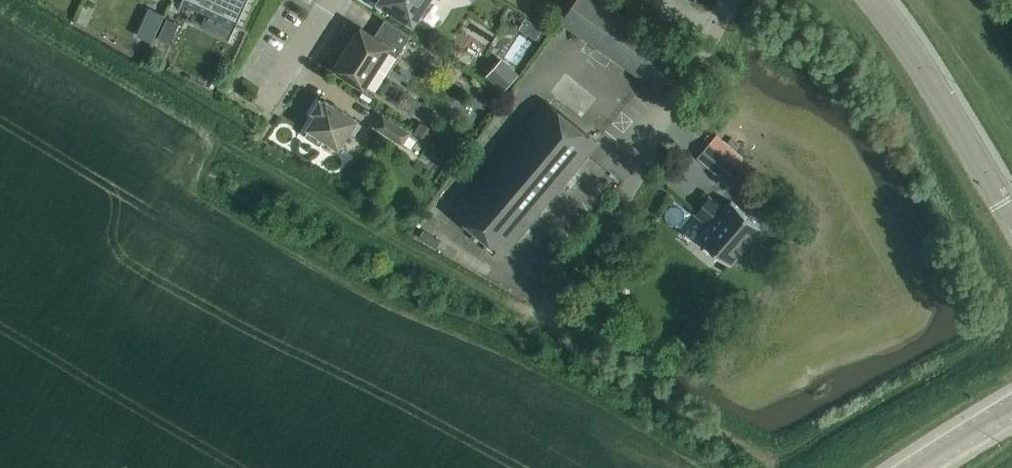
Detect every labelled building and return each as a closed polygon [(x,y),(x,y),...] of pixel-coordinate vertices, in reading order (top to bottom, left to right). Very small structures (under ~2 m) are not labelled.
[(181,1),(207,13),(202,24),(231,37),(247,0),(182,0),(181,1)] [(412,19),(424,0),(382,0),(412,19)] [(681,56),(664,44),(601,0),(574,0),(560,20),(642,77),(659,88),(681,56)] [(170,43),(180,23),(168,17),(159,37),(170,43)] [(396,56),(410,35),(384,18),(374,35),(360,26),(334,67),(364,86),(387,50),(396,56)] [(506,64),(493,77),(504,88),(516,75),(506,64)] [(324,101),(320,99),(313,110),(317,112),(308,126),(310,128),(306,134),(320,143),(324,136),(339,146),(356,119),(326,99),(324,101)] [(557,187),(587,152),(597,141),(546,99),(533,115),(452,212),(487,239),(503,252),(557,187)] [(402,143),(410,131),(383,113),(375,126),(402,143)] [(423,142),(431,129),(422,123),(413,136),(423,142)] [(733,184),(746,169),(750,164),(716,135),(699,156),(733,184)] [(726,205),(711,193),(693,214),(708,226),(699,237),(730,263),(762,226),(731,200),(726,205)] [(698,350),(704,328),(685,323),(679,345),(698,350)]
